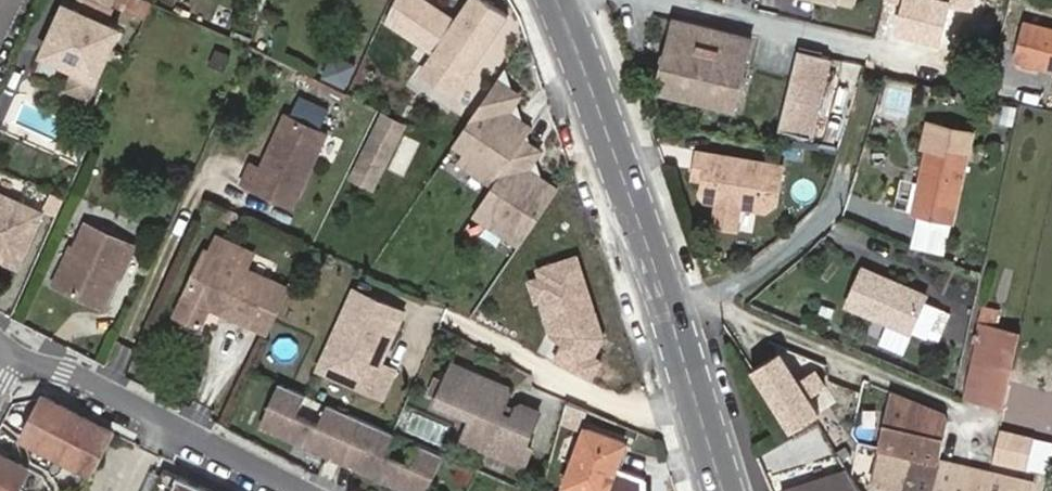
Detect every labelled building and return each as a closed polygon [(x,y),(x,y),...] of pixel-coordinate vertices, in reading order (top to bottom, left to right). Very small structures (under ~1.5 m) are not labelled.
[(120,2),(150,14),(156,0),(120,0),(120,2)] [(404,32),(436,53),(426,71),(462,95),(513,17),(491,0),(400,0),(379,43),(395,52),(404,32)] [(896,36),(940,45),(950,0),(904,0),(896,36)] [(124,25),(71,2),(50,52),(84,66),(75,86),(95,94),(124,25)] [(660,89),(734,108),(751,38),(677,19),(660,89)] [(1028,21),(1018,58),(1051,67),(1051,28),(1028,21)] [(828,57),(799,49),(781,127),(809,135),(828,57)] [(84,66),(50,52),(42,72),(75,86),(84,66)] [(499,78),(457,140),(469,148),(462,158),(496,182),(525,138),(533,126),(526,121),(509,110),(507,100),(515,88),(507,66),(499,78)] [(515,88),(507,100),(509,110),(526,121),(515,88)] [(376,191),(386,169),(406,127),(383,113),(350,179),(376,191)] [(236,185),(256,194),(290,119),(285,117),(259,172),(246,166),(236,185)] [(290,119),(256,194),(288,210),(325,136),(290,119)] [(923,144),(930,146),(914,214),(918,215),(916,228),(948,236),(972,131),(929,121),(923,144)] [(541,149),(525,138),(496,182),(477,211),(523,242),(559,188),(541,176),(538,182),(530,176),(526,177),(525,171),(528,167),(541,149)] [(772,166),(688,144),(684,162),(693,164),(686,188),(692,195),(704,198),(698,222),(720,228),(726,204),(751,211),(764,201),(772,166)] [(528,167),(525,171),(526,177),(530,176),(538,182),(541,176),(528,167)] [(899,178),(896,209),(910,210),(913,180),(899,178)] [(47,212),(0,189),(0,257),(22,268),(47,212)] [(54,286),(86,301),(114,237),(83,222),(54,286)] [(114,237),(86,301),(101,307),(129,244),(114,237)] [(209,258),(202,255),(176,313),(201,324),(207,309),(245,325),(264,280),(241,271),(248,255),(215,242),(209,258)] [(576,253),(538,266),(540,274),(529,278),(536,299),(541,297),(553,334),(565,339),(556,359),(592,376),(601,357),(594,353),(600,340),(597,338),(600,334),(576,253)] [(925,300),(927,294),(864,268),(849,305),(926,337),(938,307),(925,300)] [(294,291),(264,280),(245,325),(271,337),(294,291)] [(407,311),(358,288),(342,323),(349,327),(338,351),(347,374),(372,386),(369,391),(385,398),(398,370),(384,363),(407,311)] [(972,319),(979,321),(989,323),(992,308),(975,304),(972,319)] [(971,358),(960,396),(979,401),(991,363),(999,326),(989,323),(979,321),(971,358)] [(338,351),(349,327),(342,323),(321,368),(369,391),(372,386),(347,374),(338,351)] [(903,351),(909,334),(884,325),(878,342),(903,351)] [(979,401),(998,406),(1008,367),(1016,329),(999,326),(991,363),(979,401)] [(442,396),(440,401),(475,416),(465,439),(526,465),(534,447),(528,444),(542,412),(525,404),(521,405),(516,418),(504,412),(509,400),(512,392),(509,385),(456,363),(449,379),(444,391),(442,396)] [(444,391),(449,379),(440,374),(432,392),(442,396),(444,391)] [(262,423),(416,490),(431,490),(447,454),(419,442),(413,457),(391,447),(397,432),(328,402),(322,417),(301,408),(307,393),(281,381),(262,423)] [(940,460),(948,418),(945,412),(894,392),(881,448),(910,455),(903,490),(933,490),(940,460)] [(89,470),(112,427),(47,394),(25,437),(89,470)] [(509,400),(504,412),(516,418),(521,405),(509,400)] [(591,423),(568,480),(596,490),(649,490),(650,476),(620,464),(628,440),(591,423)] [(994,460),(1028,471),(1037,441),(1003,431),(994,460)] [(31,466),(13,455),(0,448),(0,490),(18,490),(31,466)] [(987,471),(940,460),(933,490),(983,490),(987,471)] [(180,473),(163,466),(152,490),(172,490),(180,473)] [(843,468),(794,490),(858,490),(843,468)] [(983,490),(1031,490),(1033,482),(987,471),(983,490)] [(200,481),(180,473),(172,490),(220,490),(200,481)]
